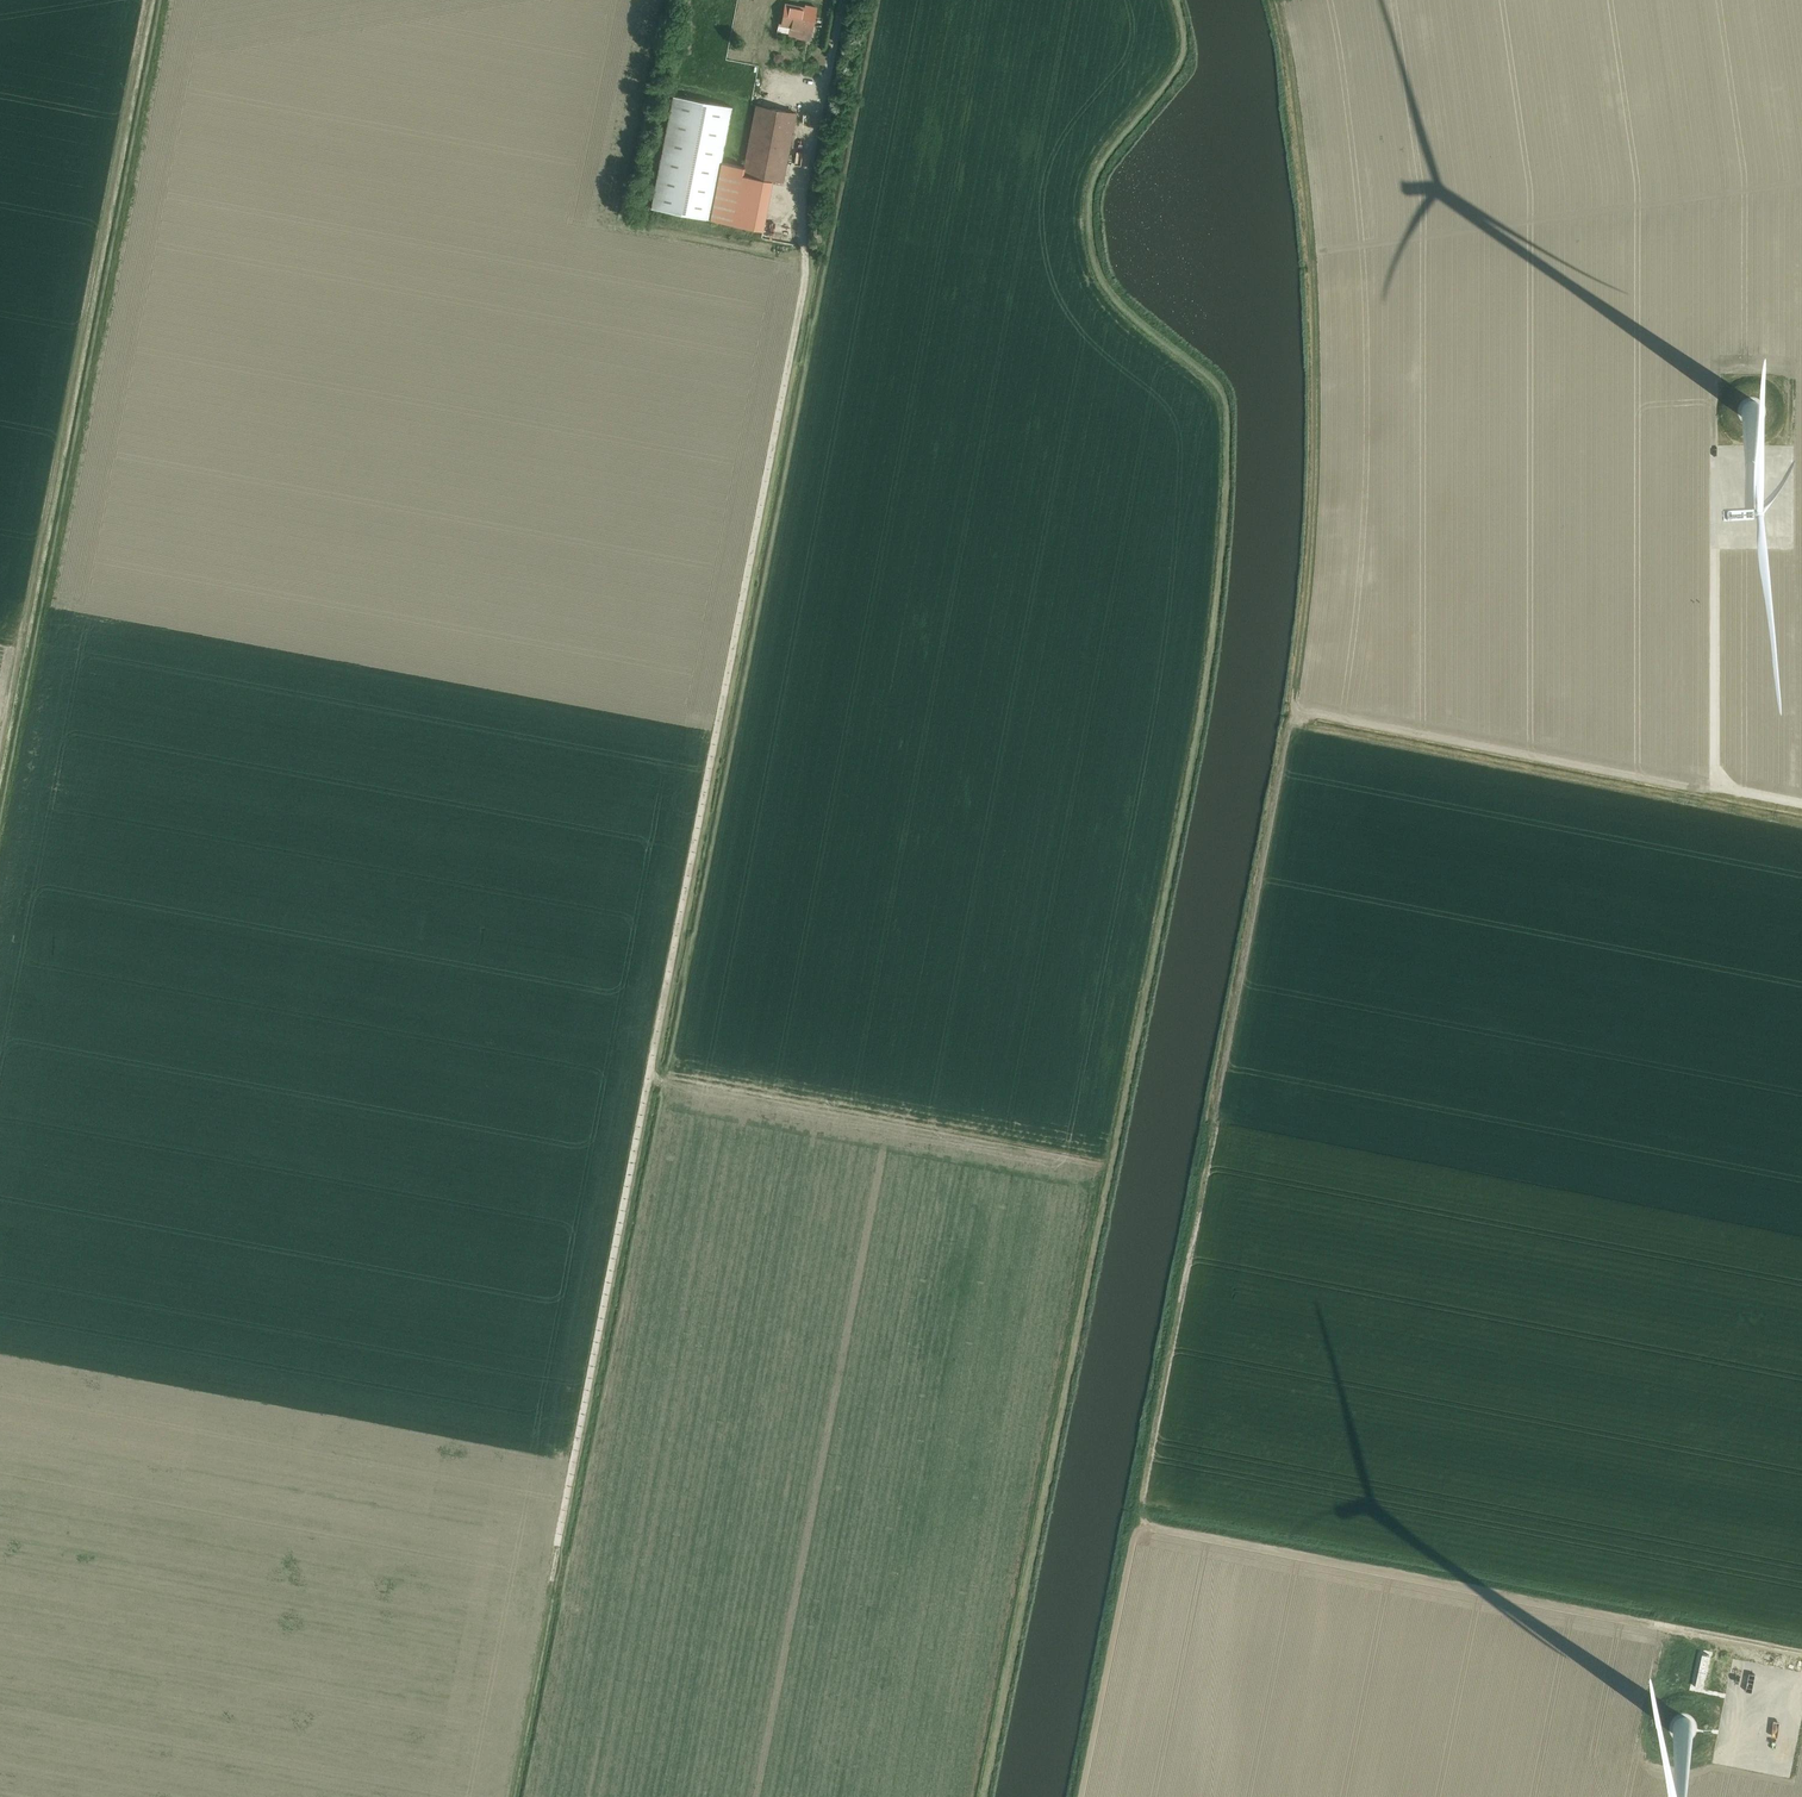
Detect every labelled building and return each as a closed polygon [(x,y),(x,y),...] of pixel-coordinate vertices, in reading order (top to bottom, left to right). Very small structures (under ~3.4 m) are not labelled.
[(811,36),(816,7),(805,5),(805,8),(785,4),(781,24),(791,26),(789,35),(801,38),(801,35),(811,36)] [(673,95),(651,207),(710,219),(721,162),(731,106),(673,95)] [(756,105),(744,166),(743,173),(772,179),(783,181),(796,113),(756,105)] [(744,166),(721,162),(710,219),(762,229),(772,179),(743,173),(744,166)] [(1702,1688),(1709,1655),(1702,1653),(1695,1687),(1702,1688)] [(1671,1725),(1671,1727),(1671,1728),(1671,1730),(1672,1731),(1673,1733),(1673,1734),(1674,1735),(1675,1736),(1677,1737),(1678,1738),(1679,1738),(1681,1739),(1682,1739),(1684,1739),(1685,1739),(1687,1738),(1688,1738),(1689,1737),(1691,1736),(1692,1735),(1693,1734),(1693,1733),(1694,1731),(1695,1730),(1695,1728),(1695,1727),(1695,1725),(1695,1724),(1694,1723),(1693,1721),(1693,1720),(1692,1719),(1691,1718),(1689,1717),(1688,1716),(1687,1716),(1685,1715),(1684,1715),(1682,1715),(1681,1715),(1679,1716),(1678,1716),(1677,1717),(1675,1718),(1674,1719),(1673,1720),(1673,1721),(1672,1723),(1671,1724),(1671,1725)]
